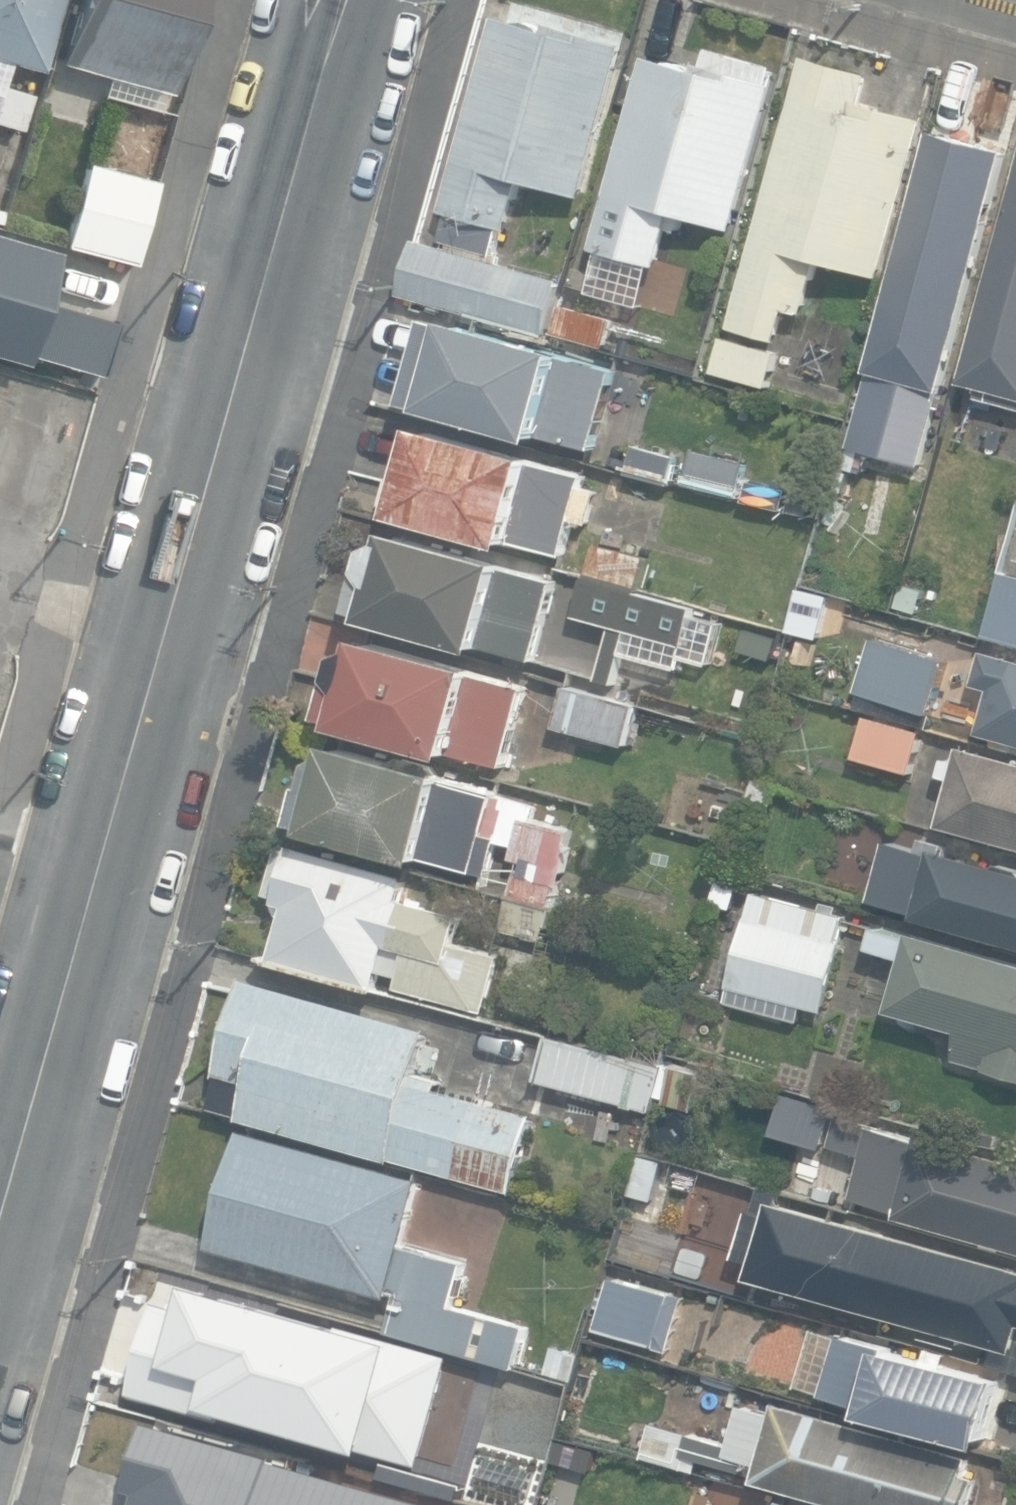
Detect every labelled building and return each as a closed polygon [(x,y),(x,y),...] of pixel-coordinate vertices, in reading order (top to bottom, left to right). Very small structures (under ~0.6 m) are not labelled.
[(36,70),(56,0),(0,0),(0,80),(5,61),(36,70)] [(55,62),(109,77),(106,87),(125,92),(128,81),(167,92),(193,0),(72,0),(55,62)] [(451,211),(442,244),(492,258),(502,225),(508,227),(522,176),(584,193),(626,43),(548,21),(546,28),(498,14),(443,208),(451,211)] [(696,66),(647,53),(592,245),(601,248),(597,260),(625,268),(628,257),(659,265),(670,227),(680,230),(684,214),(734,228),(777,81),(772,80),(777,63),(710,44),(704,63),(697,61),(696,66)] [(807,53),(729,325),(780,339),(789,306),(805,311),(820,257),(881,274),(927,117),(864,99),(872,72),(807,53)] [(1011,149),(934,128),(867,367),(870,369),(849,443),(923,464),(1011,149)] [(155,179),(84,160),(62,244),(133,262),(155,179)] [(962,379),(1015,394),(1015,185),(962,379)] [(23,360),(25,350),(30,351),(40,316),(34,314),(38,301),(48,304),(60,263),(53,262),(57,251),(0,235),(0,353),(23,360)] [(401,291),(495,316),(521,324),(548,331),(563,277),(492,258),(442,244),(416,237),(401,291)] [(500,427),(539,438),(540,432),(594,447),(617,367),(564,352),(565,346),(519,333),(521,324),(495,316),(492,327),(450,315),(449,317),(432,312),(407,398),(425,403),(424,405),(482,421),(479,431),(497,436),(500,427)] [(779,349),(724,333),(714,369),(768,385),(779,349)] [(394,507),(392,513),(509,545),(511,540),(564,554),(574,520),(590,524),(600,490),(584,486),(588,472),(532,457),(534,453),(419,421),(404,475),(391,472),(382,504),(394,507)] [(627,470),(669,481),(676,454),(634,443),(627,470)] [(367,611),(365,617),(481,650),(483,644),(534,657),(555,579),(505,566),(506,559),(391,525),(388,537),(373,544),(354,607),(367,611)] [(1002,569),(984,635),(1015,644),(1015,573),(1002,569)] [(684,601),(585,575),(577,607),(676,632),(684,601)] [(798,610),(823,616),(828,596),(803,590),(798,610)] [(335,724),(451,756),(452,750),(505,765),(527,686),(473,670),(475,664),(361,634),(357,645),(342,649),(323,714),(337,718),(335,724)] [(931,712),(948,658),(873,635),(857,690),(931,712)] [(980,731),(1015,741),(1015,654),(1002,650),(1000,657),(988,654),(982,676),(995,680),(980,731)] [(575,660),(569,683),(613,695),(619,671),(575,660)] [(567,683),(556,725),(630,745),(642,703),(613,695),(569,683),(567,683)] [(856,755),(914,771),(925,728),(868,713),(856,755)] [(306,829),(422,861),(423,856),(489,874),(512,792),(448,775),(449,769),(331,737),(326,752),(316,759),(310,781),(305,780),(294,820),(308,823),(306,829)] [(940,822),(1015,843),(1015,758),(963,743),(959,758),(946,754),(940,775),(952,779),(940,822)] [(914,915),(1015,943),(1015,866),(999,861),(998,866),(946,851),(948,842),(923,835),(918,848),(887,838),(871,898),(915,911),(914,915)] [(288,903),(272,958),(380,989),(385,973),(397,976),(393,987),(486,1014),(504,952),(456,938),(466,903),(431,893),(429,899),(412,894),(410,902),(398,898),(405,876),(293,843),(292,847),(281,844),(267,892),(279,895),(277,900),(288,903)] [(821,906),(756,889),(728,1000),(800,1018),(803,1004),(825,1009),(849,913),(839,910),(840,903),(823,899),(821,906)] [(962,1029),(955,1056),(1015,1073),(1015,956),(912,927),(910,933),(875,923),(869,946),(904,956),(889,1009),(962,1029)] [(213,1106),(241,1113),(240,1117),(392,1158),(393,1156),(513,1189),(534,1114),(438,1088),(441,1078),(417,1071),(418,1067),(435,1072),(442,1046),(426,1042),(431,1027),(248,977),(213,1106)] [(667,1063),(550,1032),(537,1079),(654,1111),(667,1063)] [(896,1215),(1015,1249),(1015,1158),(922,1131),(920,1138),(839,1115),(831,1142),(864,1151),(851,1196),(898,1209),(896,1215)] [(424,1175),(243,1126),(210,1245),(399,1296),(389,1330),(518,1365),(529,1324),(456,1305),(469,1257),(406,1240),(424,1175)] [(751,1275),(927,1324),(923,1335),(960,1345),(963,1334),(995,1343),(1015,1349),(1015,1263),(772,1195),(767,1212),(750,1208),(736,1255),(755,1260),(751,1275)] [(611,1273),(596,1327),(670,1347),(685,1293),(611,1273)] [(154,1391),(329,1436),(341,1388),(360,1393),(363,1379),(375,1382),(385,1341),(374,1338),(376,1332),(188,1283),(168,1359),(163,1357),(154,1391)] [(1005,1376),(946,1361),(949,1349),(926,1343),(924,1354),(812,1325),(797,1384),(822,1391),(822,1393),(865,1405),(864,1411),(987,1443),(1005,1376)] [(582,1351),(555,1343),(546,1371),(573,1379),(582,1351)] [(995,1343),(990,1361),(1015,1368),(1015,1349),(995,1343)] [(471,1360),(424,1348),(415,1384),(462,1396),(471,1360)] [(973,1453),(778,1398),(774,1409),(741,1400),(729,1442),(653,1420),(643,1453),(683,1465),(686,1453),(757,1473),(755,1479),(846,1504),(971,1504),(979,1476),(968,1472),(973,1453)] [(134,1504),(335,1504),(339,1491),(331,1489),(336,1471),(146,1418),(127,1488),(138,1490),(134,1504)] [(781,1496),(779,1504),(813,1504),(781,1496)]
